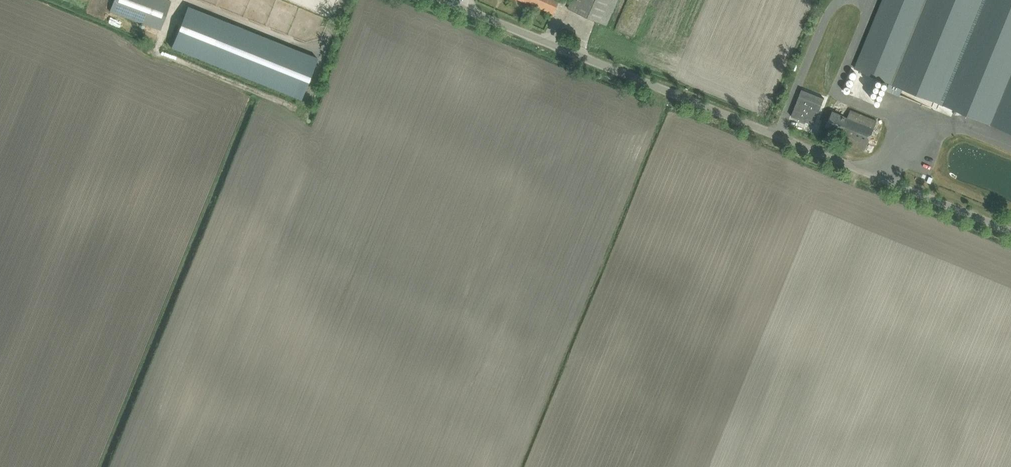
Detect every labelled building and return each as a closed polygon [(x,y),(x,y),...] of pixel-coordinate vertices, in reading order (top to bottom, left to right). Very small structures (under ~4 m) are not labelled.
[(109,11),(160,30),(170,1),(169,0),(113,0),(109,11)] [(554,14),(558,5),(560,0),(521,0),(554,14)] [(568,9),(606,26),(618,0),(572,0),(568,9)] [(857,69),(1010,131),(1010,0),(885,0),(857,69)] [(187,5),(171,46),(301,98),(317,57),(187,5)] [(800,93),(791,115),(817,125),(826,103),(800,93)] [(832,111),(830,117),(826,127),(841,133),(839,139),(866,150),(878,121),(851,110),(848,117),(832,111)] [(916,158),(912,166),(918,169),(921,161),(916,158)]
